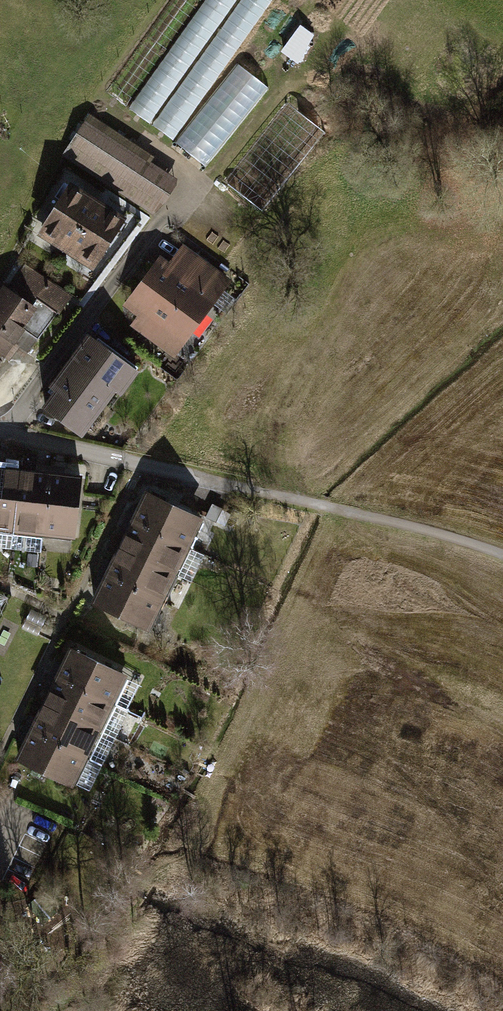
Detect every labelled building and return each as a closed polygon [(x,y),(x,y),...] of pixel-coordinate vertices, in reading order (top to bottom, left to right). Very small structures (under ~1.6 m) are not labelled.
[(115,97),(211,166),(269,88),(239,64),(286,0),(187,0),(115,97)] [(326,132),(288,104),(225,183),(262,210),(326,132)] [(90,118),(63,160),(150,215),(177,179),(150,163),(154,157),(90,118)] [(99,198),(69,180),(37,233),(66,251),(99,198)] [(129,217),(99,199),(66,252),(96,270),(129,217)] [(168,262),(159,255),(123,304),(139,315),(131,325),(174,357),(234,279),(181,245),(168,262)] [(0,291),(0,351),(21,362),(71,299),(22,264),(0,291)] [(140,367),(90,333),(42,403),(84,432),(115,388),(122,393),(140,367)] [(10,551),(11,545),(20,465),(0,463),(0,549),(10,551)] [(20,465),(11,545),(41,548),(43,533),(50,469),(20,465)] [(50,469),(43,533),(75,536),(82,472),(50,469)] [(136,485),(122,516),(187,545),(201,514),(136,485)] [(122,517),(108,548),(172,577),(186,546),(122,517)] [(108,548),(94,578),(158,608),(172,577),(108,548)] [(93,579),(79,609),(144,639),(158,608),(93,579)] [(56,673),(114,701),(128,670),(70,643),(56,673)] [(41,704),(99,731),(114,701),(56,673),(41,704)] [(27,734),(85,762),(99,732),(41,704),(27,734)] [(12,765),(70,792),(85,762),(27,735),(12,765)]
